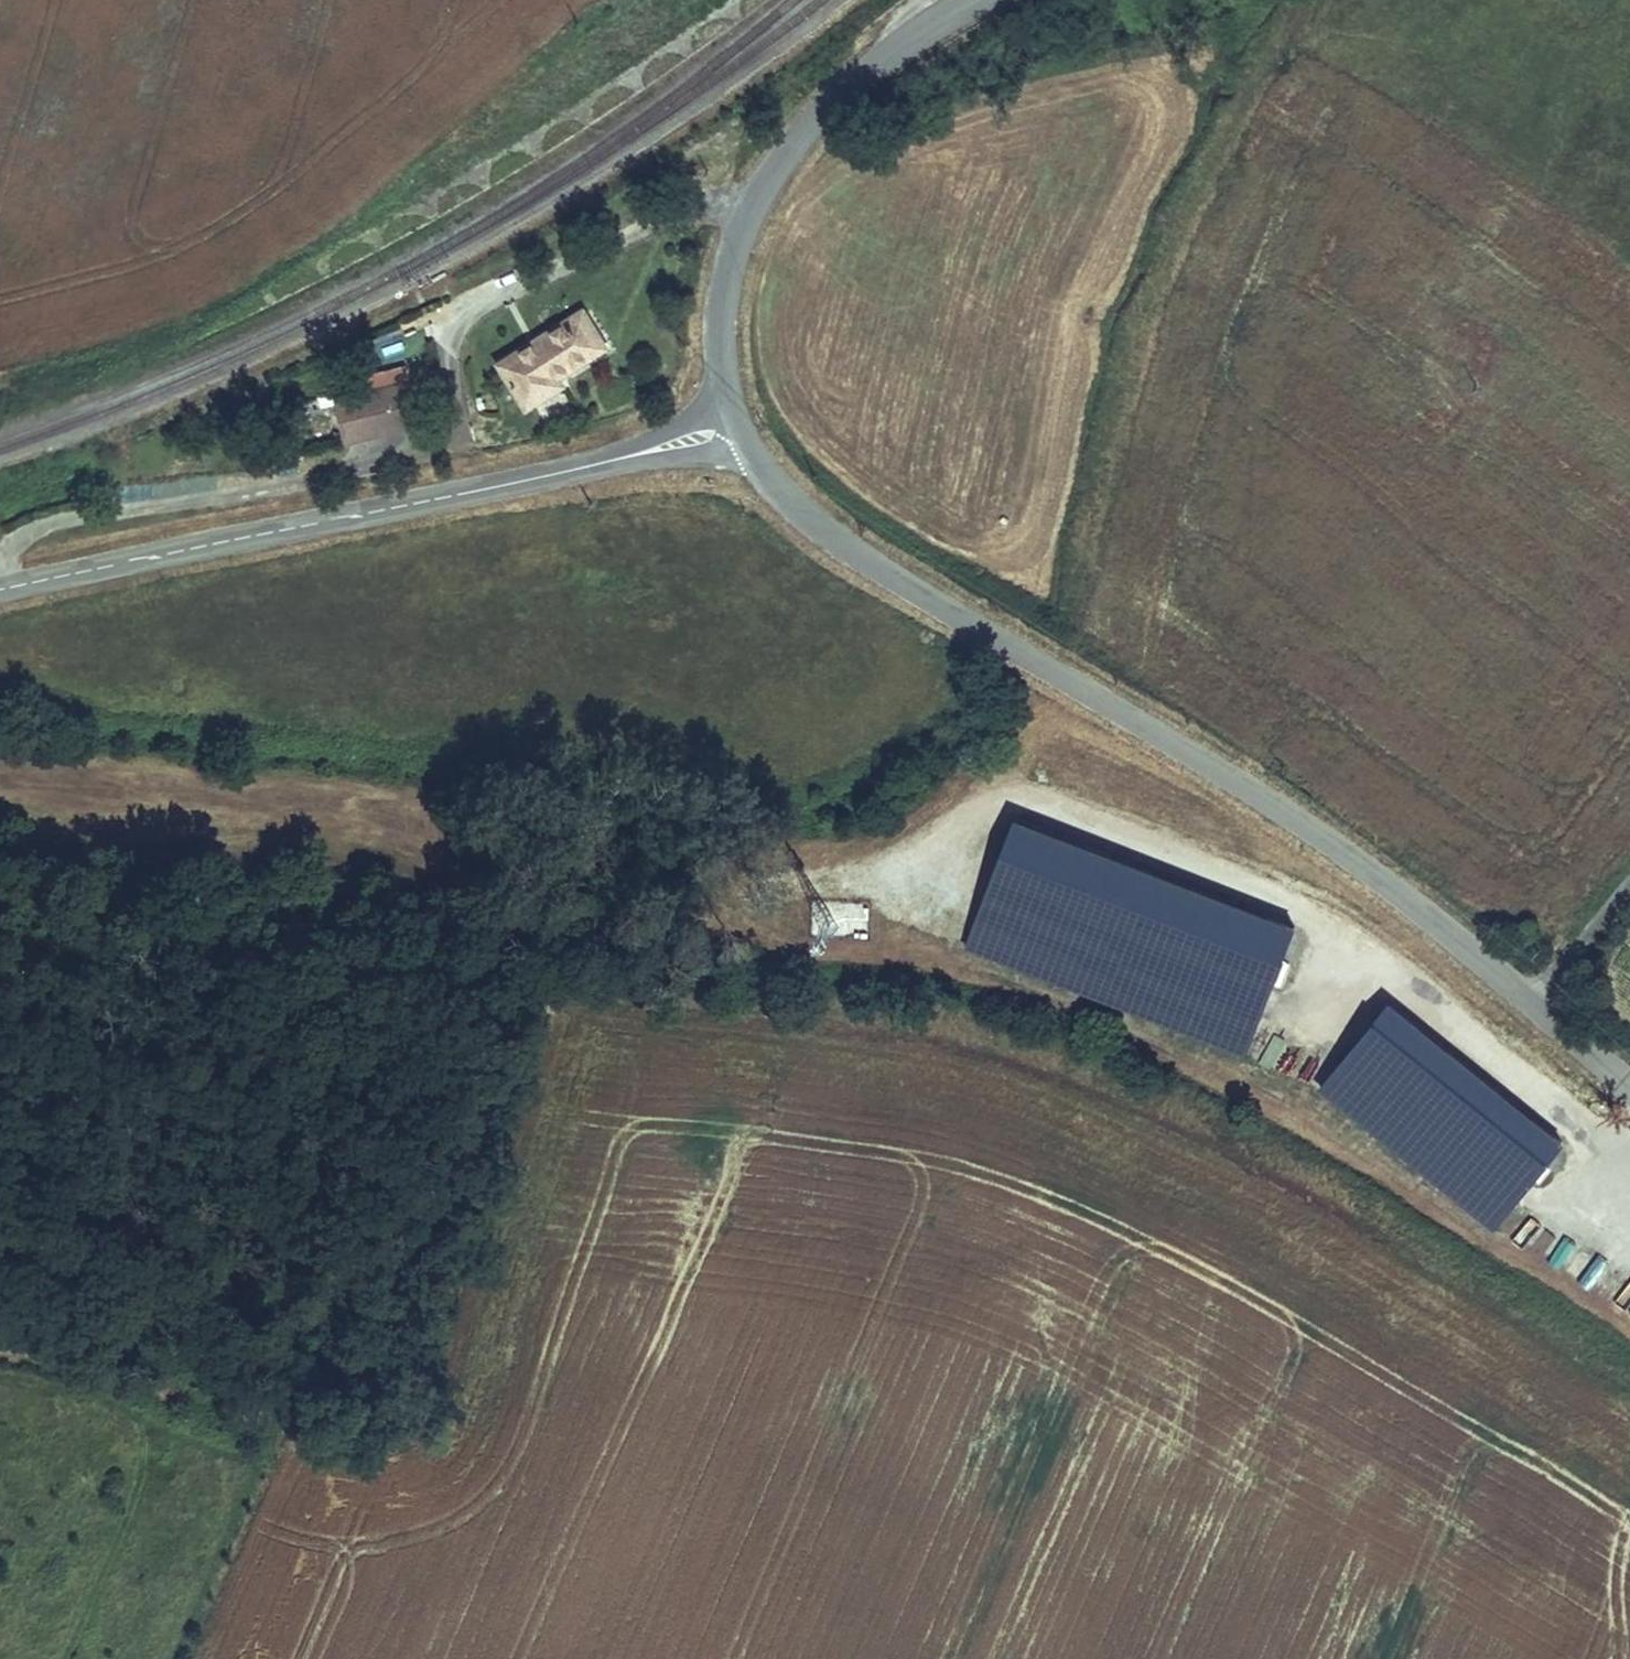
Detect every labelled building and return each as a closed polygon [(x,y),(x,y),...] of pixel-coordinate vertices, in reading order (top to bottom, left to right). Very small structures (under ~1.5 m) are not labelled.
[(585,309),(490,366),(528,422),(573,395),(567,385),(614,355),(585,309)] [(411,396),(338,414),(347,452),(420,434),(411,396)] [(961,943),(1244,1053),(1295,916),(1011,809),(961,943)] [(812,900),(810,934),(868,937),(870,901),(845,899),(845,901),(812,900)] [(1387,993),(1315,1082),(1492,1225),(1562,1134),(1387,993)]
